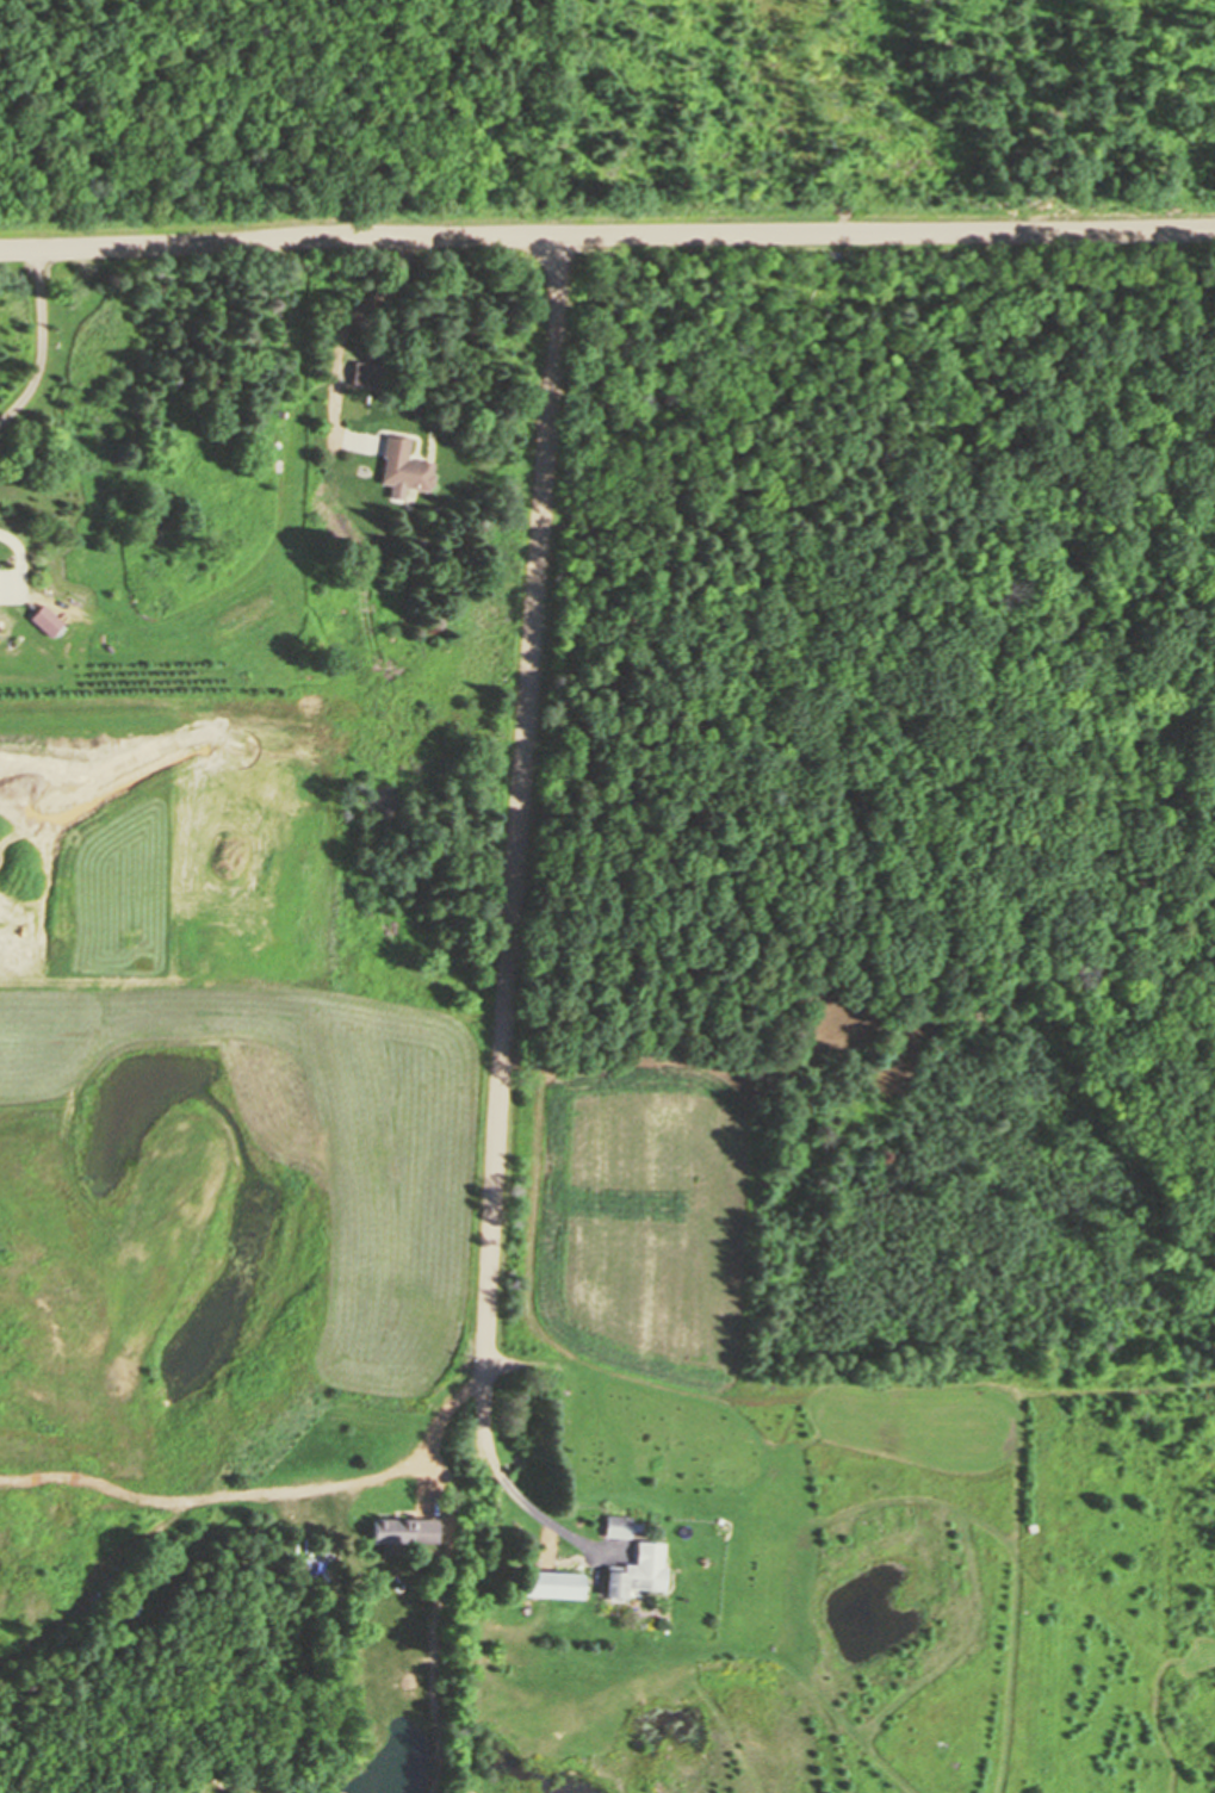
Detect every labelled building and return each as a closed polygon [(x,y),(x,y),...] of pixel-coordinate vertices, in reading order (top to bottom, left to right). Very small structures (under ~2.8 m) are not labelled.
[(356,386),(383,386),(383,363),(356,363),(356,386)] [(384,486),(434,492),(437,464),(410,461),(413,439),(389,436),(384,486)] [(67,625),(46,605),(32,619),(53,640),(67,625)] [(610,1539),(636,1539),(636,1517),(610,1517),(610,1539)] [(442,1545),(442,1519),(378,1519),(378,1545),(442,1545)] [(586,1557),(556,1557),(556,1573),(526,1573),(525,1598),(586,1599),(586,1557)] [(610,1572),(610,1599),(630,1599),(630,1590),(656,1590),(656,1566),(626,1566),(626,1572),(610,1572)]
